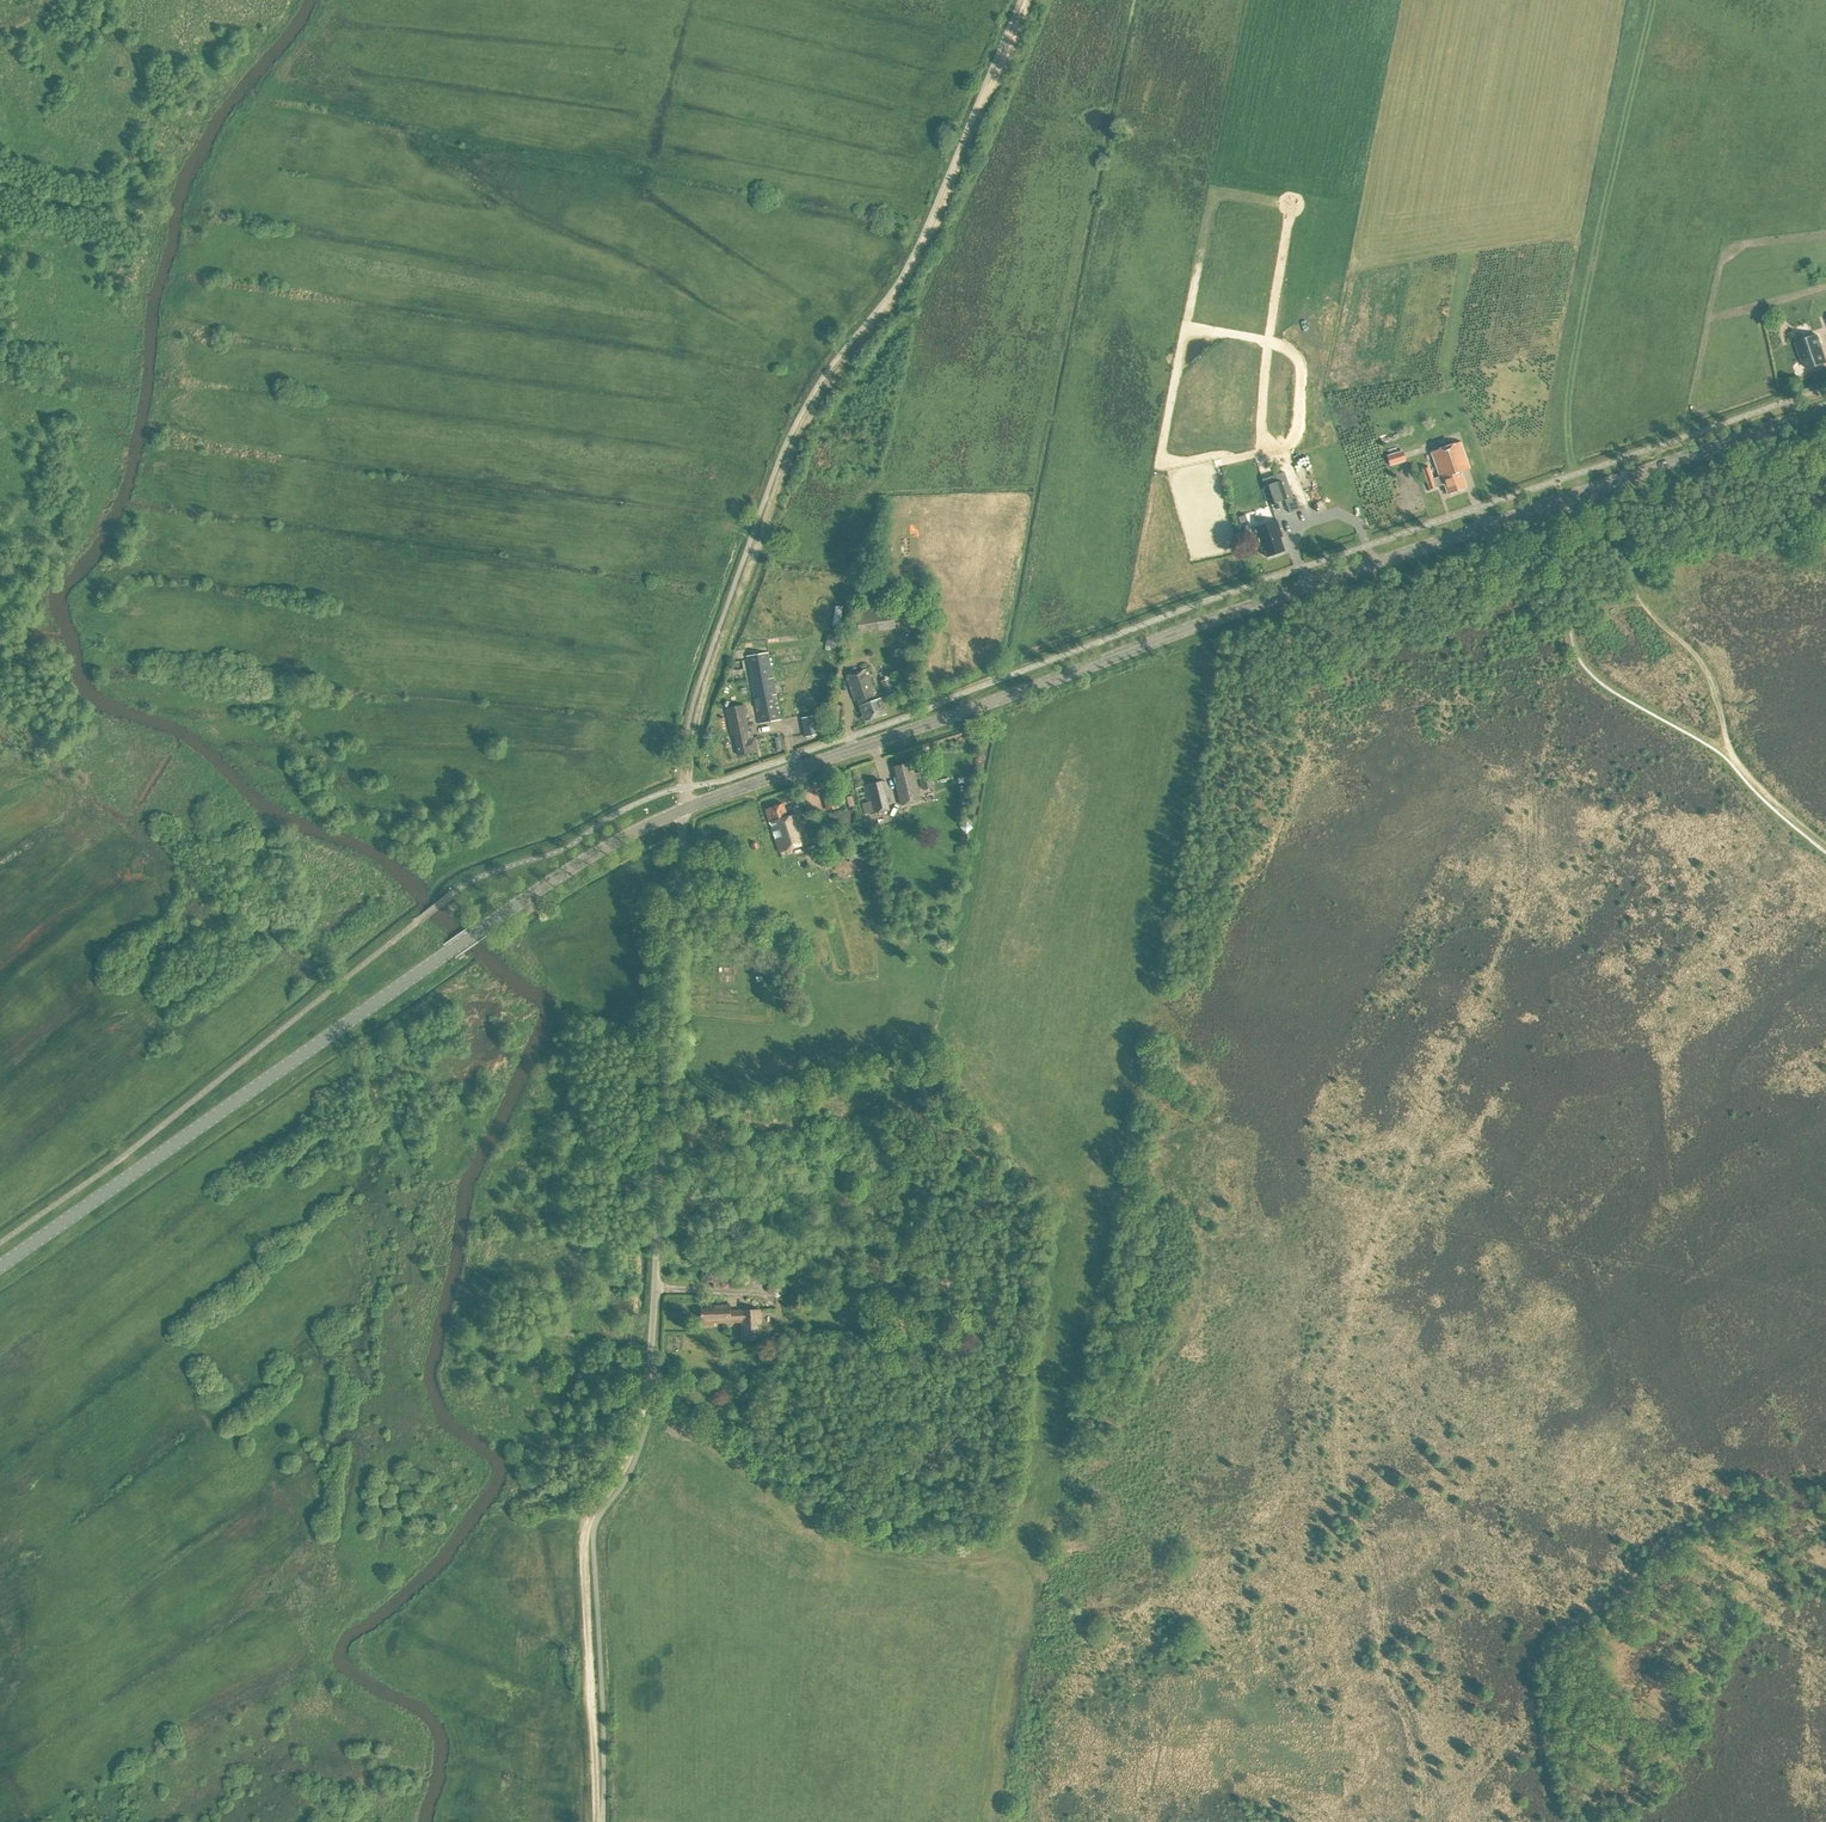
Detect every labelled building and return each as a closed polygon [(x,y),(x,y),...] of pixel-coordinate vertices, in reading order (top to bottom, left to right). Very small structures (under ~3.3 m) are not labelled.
[(1818,335),(1796,343),(1802,361),(1805,360),(1808,369),(1825,362),(1825,357),(1818,335)] [(1469,468),(1459,442),(1431,452),(1440,479),(1433,482),(1428,467),(1422,469),(1429,489),(1444,484),(1447,494),(1465,488),(1459,472),(1469,468)] [(1386,456),(1389,466),(1406,461),(1403,451),(1386,456)] [(1289,513),(1300,509),(1296,496),(1293,497),(1284,472),(1262,480),(1265,487),(1270,504),(1278,501),(1284,499),(1289,513)] [(1281,536),(1275,520),(1254,528),(1260,545),(1262,545),(1267,557),(1284,550),(1279,537),(1281,536)] [(824,645),(835,647),(838,635),(827,633),(824,645)] [(780,720),(778,707),(768,653),(747,656),(758,724),(780,720)] [(889,679),(880,682),(885,692),(876,695),(866,668),(845,676),(854,699),(856,698),(865,721),(886,714),(881,699),(895,694),(889,679)] [(751,737),(744,705),(726,709),(731,735),(734,734),(738,754),(757,750),(755,737),(751,737)] [(838,722),(839,705),(831,705),(830,722),(838,722)] [(815,716),(802,718),(806,737),(819,734),(815,716)] [(896,784),(901,804),(921,799),(916,779),(920,778),(923,789),(932,787),(928,770),(914,774),(911,763),(893,767),(897,784),(896,784)] [(872,812),(890,807),(882,781),(864,786),(872,812)] [(825,794),(829,808),(840,805),(836,791),(825,794)] [(846,796),(849,806),(855,804),(852,794),(846,796)] [(787,817),(782,803),(765,810),(781,852),(807,842),(797,814),(787,817)] [(871,873),(866,858),(834,869),(839,883),(849,879),(850,881),(871,873)] [(887,908),(892,915),(898,910),(892,904),(887,908)] [(750,1254),(750,1270),(763,1271),(764,1254),(750,1254)] [(788,1290),(783,1277),(770,1282),(775,1295),(788,1290)] [(731,1310),(730,1305),(706,1305),(706,1309),(701,1309),(702,1325),(715,1325),(715,1323),(741,1322),(741,1339),(761,1339),(760,1309),(731,1310)] [(807,1328),(794,1327),(794,1339),(806,1340),(807,1328)]
